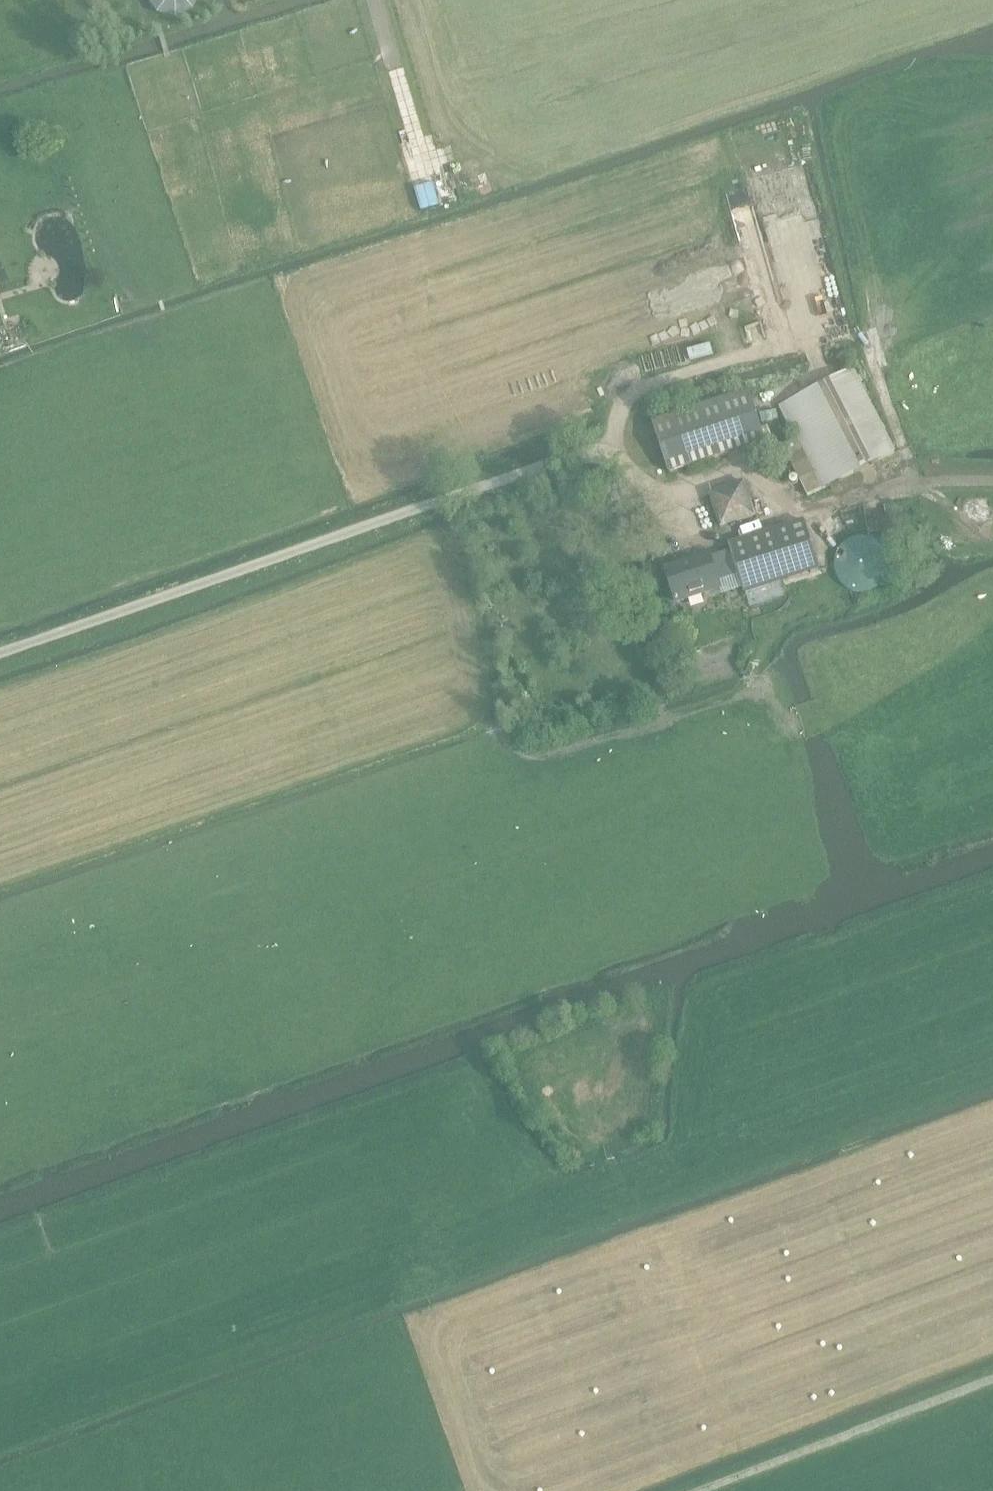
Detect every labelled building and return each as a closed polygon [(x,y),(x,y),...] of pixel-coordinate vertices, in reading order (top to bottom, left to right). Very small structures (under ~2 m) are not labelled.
[(444,165),(412,173),(418,196),(450,189),(444,165)] [(843,313),(812,200),(780,209),(811,322),(843,313)] [(809,498),(897,453),(855,369),(780,407),(796,439),(782,446),(786,454),(809,498)] [(670,472),(766,442),(749,393),(654,423),(670,472)] [(745,484),(708,496),(719,530),(756,518),(745,484)] [(730,546),(732,551),(732,552),(711,559),(710,556),(666,571),(677,604),(721,590),(719,583),(740,576),(751,611),(788,599),(782,582),(820,570),(804,522),(730,546)] [(896,577),(874,531),(833,550),(855,596),(896,577)]
